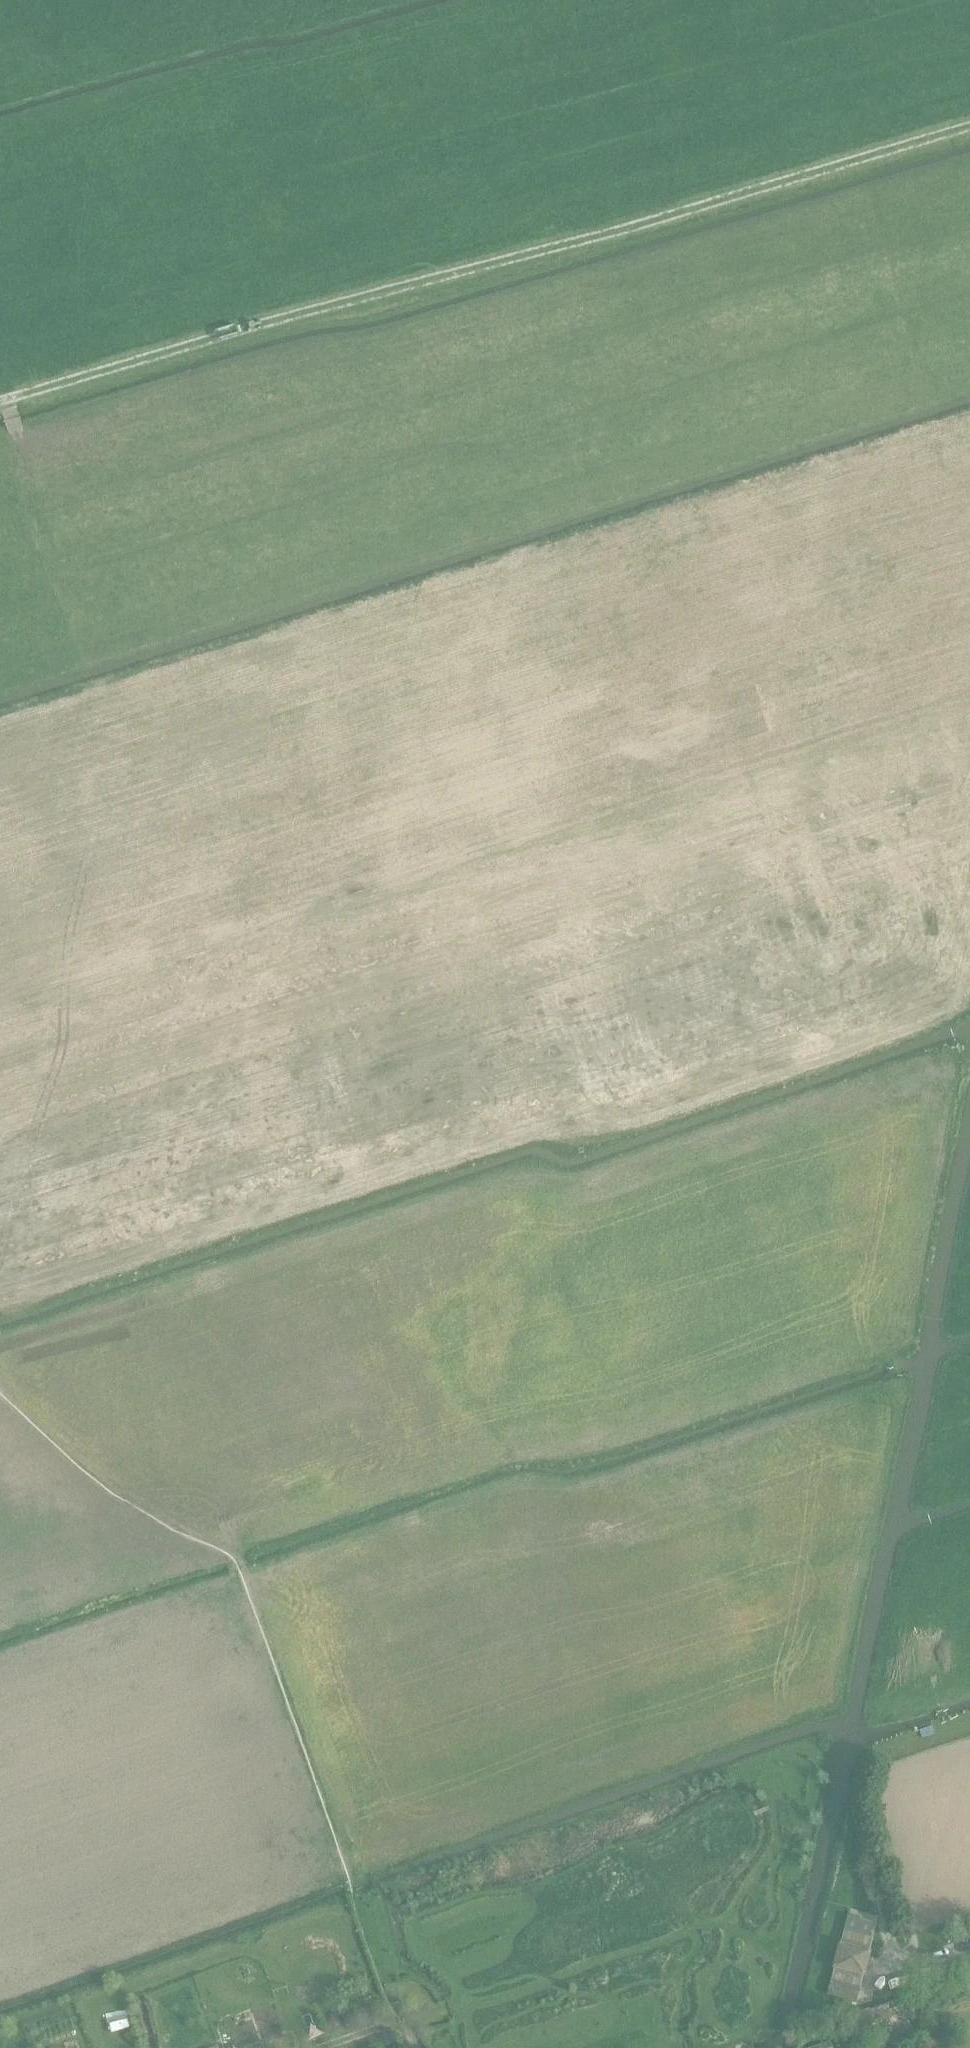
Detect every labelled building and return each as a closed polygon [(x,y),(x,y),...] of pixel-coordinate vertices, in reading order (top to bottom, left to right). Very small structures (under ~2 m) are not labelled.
[(847,1919),(828,1994),(857,2002),(874,1938),(869,1937),(872,1925),(847,1919)] [(934,1985),(933,1982),(930,1970),(921,1972),(924,1985),(924,1987),(934,1985)] [(913,1988),(918,1987),(922,1986),(920,1977),(911,1979),(913,1988)] [(858,2014),(846,2019),(855,2047),(880,2040),(873,2019),(861,2023),(858,2014)]
